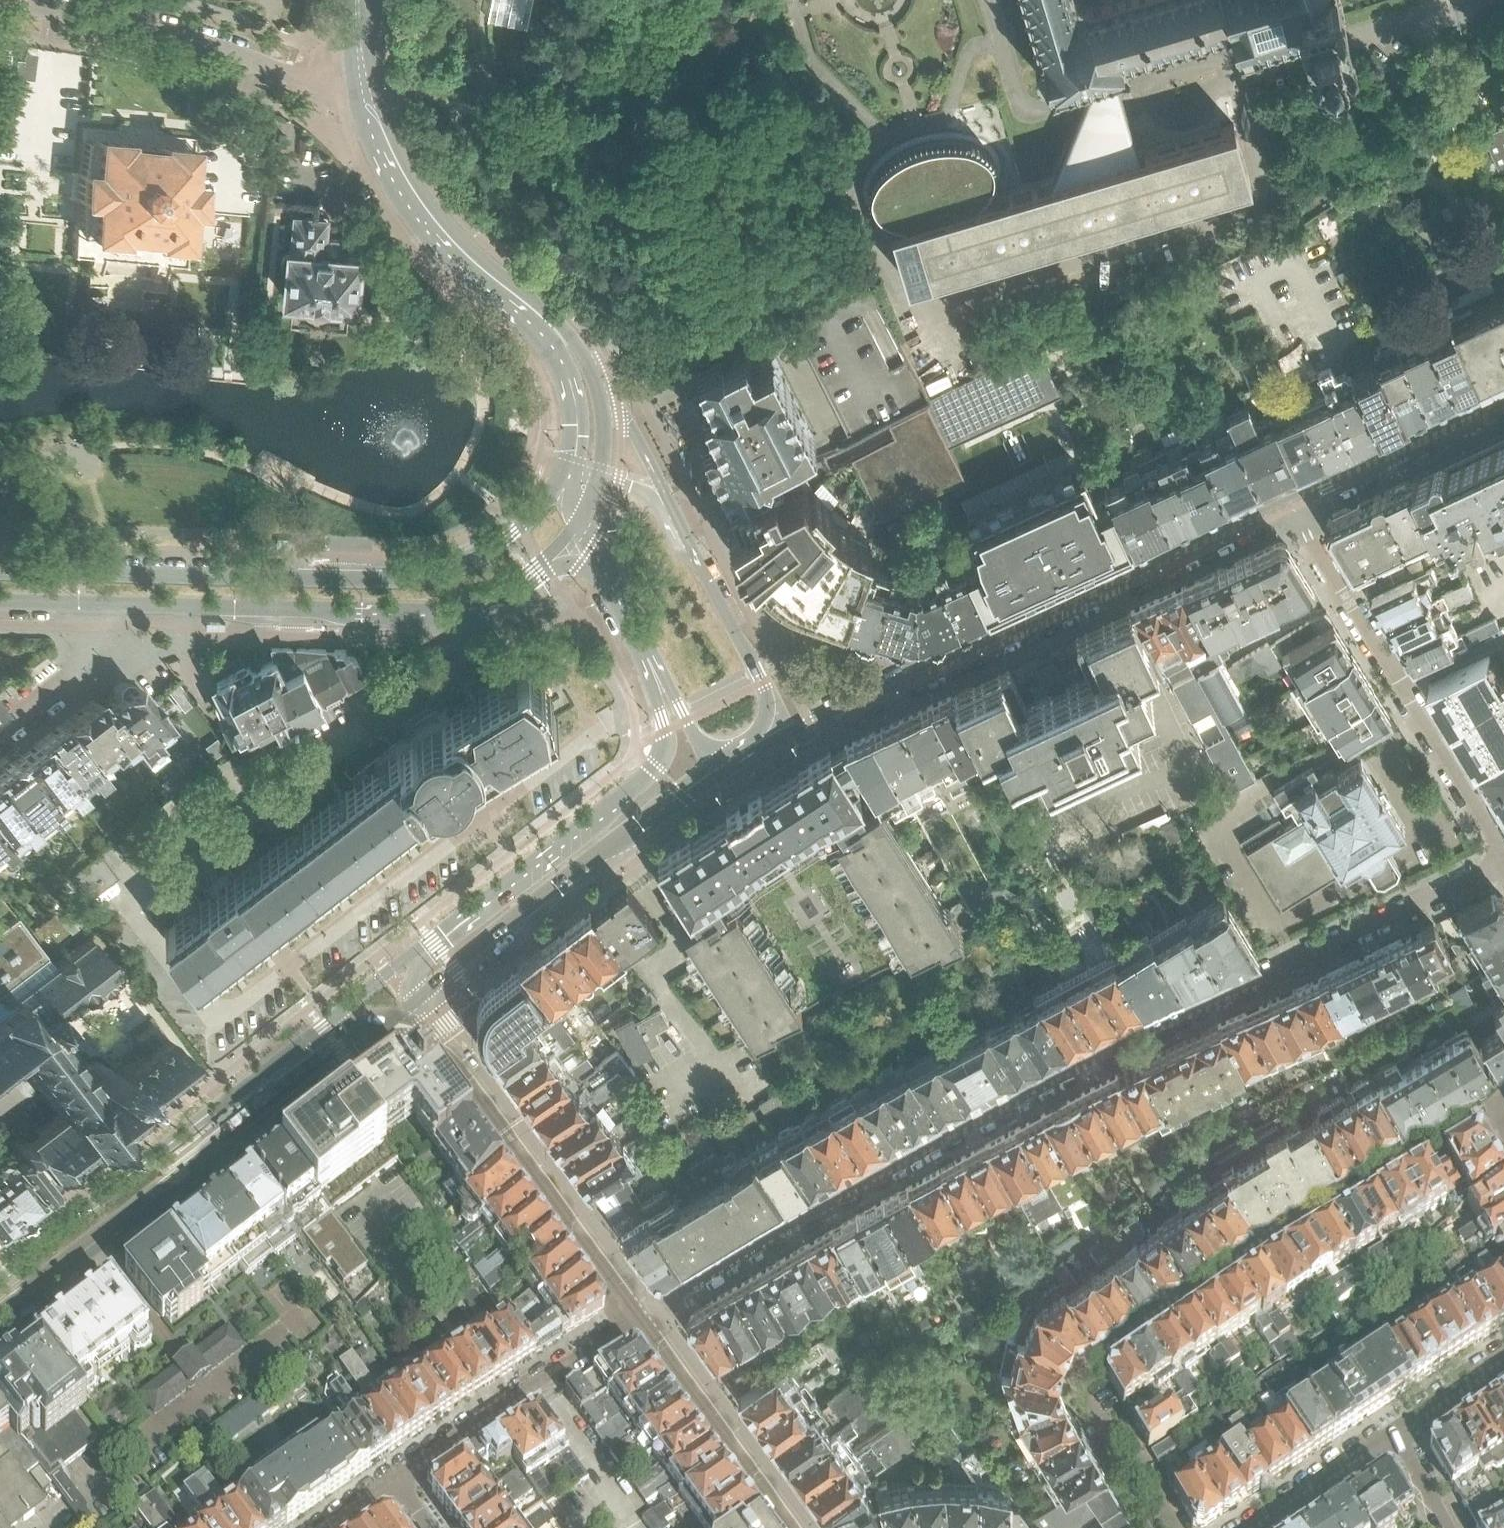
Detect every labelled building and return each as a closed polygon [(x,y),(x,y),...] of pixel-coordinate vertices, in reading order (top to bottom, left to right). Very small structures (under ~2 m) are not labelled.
[(491,7),(527,14),(530,0),(493,0),(491,7)] [(1040,55),(1038,55),(1034,63),(1036,72),(1043,76),(1046,75),(1050,88),(1083,79),(1084,82),(1085,88),(1092,86),(1054,176),(978,200),(978,198),(985,192),(992,181),(994,175),(994,170),(994,165),(992,159),(989,156),(988,155),(986,153),(982,150),(976,146),(972,144),(962,141),(952,141),(946,140),(934,141),(921,144),(909,148),(903,151),(897,155),(895,156),(885,165),(879,171),(876,175),(872,181),(871,185),(871,192),(871,198),(873,204),(876,208),(884,213),(893,218),(903,220),(904,223),(891,227),(908,281),(1249,176),(1232,123),(1140,152),(1129,120),(1113,69),(1119,68),(1126,66),(1132,64),(1128,51),(1151,44),(1152,45),(1158,49),(1166,46),(1169,40),(1169,39),(1192,32),(1193,33),(1199,37),(1206,34),(1209,28),(1209,26),(1232,19),(1237,36),(1239,43),(1242,42),(1244,42),(1253,39),(1256,38),(1345,12),(1341,0),(1023,0),(1040,55)] [(35,54),(23,53),(22,60),(15,59),(14,70),(10,70),(13,49),(3,48),(0,74),(0,80),(9,81),(9,84),(20,85),(20,84),(23,84),(23,79),(32,80),(35,54)] [(1483,135),(1499,171),(1503,168),(1503,125),(1483,135)] [(184,266),(196,137),(162,135),(162,130),(118,126),(118,131),(84,128),(72,257),(184,266)] [(358,305),(361,256),(338,255),(338,254),(342,251),(343,244),(338,239),(332,238),(328,241),(327,241),(330,218),(294,215),(291,250),(291,252),(287,253),(284,254),(282,257),(281,261),(281,264),(283,267),(286,269),(289,270),(288,300),(291,300),(294,306),(302,307),(306,301),(339,303),(342,310),(350,310),(354,304),(358,305)] [(1407,231),(1400,216),(1394,219),(1391,223),(1396,233),(1401,234),(1407,231)] [(1352,280),(1347,269),(1338,273),(1344,285),(1352,280)] [(1490,280),(1485,283),(1489,291),(1494,289),(1490,280)] [(1485,283),(1480,285),(1484,294),(1489,291),(1485,283)] [(930,398),(868,284),(793,323),(848,432),(850,430),(853,436),(887,419),(926,400),(930,398)] [(1480,285),(1475,287),(1479,296),(1484,294),(1480,285)] [(1475,287),(1470,290),(1474,298),(1479,296),(1475,287)] [(1470,290),(1464,292),(1469,301),(1474,298),(1470,290)] [(1464,292),(1459,295),(1463,303),(1469,301),(1464,292)] [(1430,318),(1430,317),(1423,302),(1420,295),(1414,297),(1424,321),(1430,318)] [(1459,295),(1454,297),(1458,306),(1463,303),(1459,295)] [(1438,312),(1432,297),(1423,302),(1430,317),(1438,312)] [(1454,297),(1449,299),(1453,308),(1458,306),(1454,297)] [(1449,299),(1444,302),(1448,311),(1453,308),(1449,299)] [(1497,302),(1473,313),(1471,309),(1450,319),(1449,317),(1448,318),(1478,385),(1503,373),(1503,299),(1497,302)] [(1478,385),(1448,318),(1427,328),(1457,395),(1478,385)] [(1457,395),(1427,328),(1411,335),(1408,329),(1394,336),(1396,342),(1428,408),(1457,395)] [(729,334),(720,338),(725,346),(734,341),(729,334)] [(1428,408),(1396,342),(1394,343),(1389,339),(1378,344),(1378,350),(1376,351),(1378,356),(1377,357),(1378,358),(1406,418),(1428,408)] [(814,438),(772,355),(772,354),(750,365),(741,349),(703,368),(697,371),(714,404),(704,409),(720,442),(704,450),(730,501),(773,479),(781,475),(774,458),(814,438)] [(1350,444),(1318,375),(1299,385),(1286,357),(1278,361),(1294,394),(1324,457),(1350,444)] [(1406,418),(1378,358),(1349,371),(1349,372),(1378,432),(1406,418)] [(1358,433),(1343,400),(1359,393),(1376,430),(1375,431),(1376,432),(1376,433),(1378,432),(1349,372),(1347,374),(1344,370),(1335,374),(1335,379),(1330,367),(1317,373),(1318,375),(1350,444),(1351,445),(1352,444),(1352,442),(1350,443),(1348,437),(1358,433)] [(1297,469),(1271,417),(1256,384),(1241,392),(1246,403),(1226,412),(1233,429),(1260,486),(1297,469)] [(1324,457),(1294,394),(1284,398),(1285,399),(1276,404),(1280,413),(1271,417),(1297,469),(1324,457)] [(926,400),(887,419),(895,435),(852,458),(883,518),(964,477),(926,400)] [(1260,486),(1233,429),(1216,437),(1215,436),(1214,437),(1213,435),(1210,437),(1210,438),(1198,445),(1226,502),(1260,486)] [(1226,502),(1198,445),(1194,434),(1179,441),(1179,440),(1165,446),(1166,448),(1199,514),(1226,502)] [(1436,469),(1437,471),(1426,477),(1423,478),(1421,475),(1419,475),(1421,482),(1425,489),(1441,529),(1443,532),(1447,530),(1454,528),(1459,538),(1466,534),(1473,531),(1472,528),(1480,524),(1478,520),(1490,514),(1491,517),(1502,512),(1503,517),(1503,437),(1436,469)] [(1199,514),(1166,448),(1153,454),(1149,446),(1133,453),(1135,457),(1137,462),(1169,528),(1199,514)] [(1169,528),(1137,462),(1135,457),(1130,460),(1134,468),(1122,474),(1124,482),(1108,489),(1109,492),(1107,493),(1131,546),(1169,528)] [(1131,546),(1107,493),(1096,497),(1084,471),(983,518),(995,544),(963,558),(988,612),(1131,546)] [(1108,480),(1104,473),(1099,475),(1102,483),(1108,480)] [(1441,529),(1425,489),(1421,482),(1419,475),(1389,490),(1416,547),(1435,539),(1430,528),(1433,526),(1436,532),(1441,529)] [(864,566),(873,542),(857,535),(847,529),(850,524),(838,516),(829,510),(833,505),(823,496),(814,486),(810,490),(802,480),(779,492),(773,479),(730,501),(730,502),(729,502),(739,520),(728,527),(733,537),(732,537),(732,538),(742,558),(743,558),(744,558),(748,566),(750,569),(754,576),(760,583),(764,587),(771,593),(778,599),(787,604),(791,606),(796,608),(842,624),(864,566)] [(1416,547),(1389,490),(1359,504),(1386,561),(1386,562),(1406,552),(1409,557),(1419,552),(1416,547)] [(949,515),(945,499),(936,502),(940,518),(949,515)] [(1386,561),(1359,504),(1334,515),(1331,526),(1354,564),(1355,564),(1361,574),(1379,566),(1378,565),(1386,561)] [(900,534),(903,518),(903,516),(893,521),(890,526),(888,538),(899,541),(900,534)] [(1476,536),(1462,543),(1473,565),(1487,559),(1476,536)] [(1315,591),(1294,558),(1289,549),(1289,548),(1288,546),(1276,543),(1254,554),(1279,607),(1315,591)] [(1279,607),(1254,554),(1253,553),(1215,571),(1215,572),(1240,627),(1241,629),(1280,610),(1279,607)] [(988,612),(963,558),(963,556),(938,568),(963,624),(988,612)] [(1422,571),(1416,559),(1391,571),(1398,583),(1422,571)] [(874,634),(894,576),(864,566),(842,624),(844,624),(843,626),(844,629),(852,631),(855,630),(872,635),(872,634),(874,634)] [(1434,595),(1428,583),(1438,579),(1432,567),(1427,569),(1422,571),(1398,583),(1374,595),(1388,618),(1434,595)] [(963,624),(938,568),(927,573),(922,580),(924,584),(917,587),(920,639),(924,639),(930,636),(931,637),(943,632),(943,633),(963,624)] [(920,639),(917,587),(916,569),(911,570),(911,584),(908,582),(906,580),(894,576),(874,634),(890,640),(891,637),(903,641),(904,639),(910,641),(920,639)] [(1240,627),(1215,572),(1197,580),(1183,586),(1224,660),(1225,661),(1233,657),(1221,636),(1240,627)] [(1452,618),(1446,606),(1474,594),(1468,580),(1434,595),(1388,618),(1402,641),(1452,618)] [(1246,713),(1218,661),(1224,660),(1183,586),(1181,587),(1182,589),(1183,588),(1184,590),(1180,592),(1168,599),(1169,600),(1150,611),(1148,608),(1137,614),(1134,609),(1131,610),(1132,612),(1130,613),(1131,614),(1133,614),(1152,650),(1147,652),(1154,667),(1157,665),(1158,667),(1162,665),(1182,703),(1230,791),(1255,777),(1226,724),(1246,713)] [(1151,700),(1149,697),(1150,697),(1140,675),(1158,667),(1157,665),(1154,667),(1147,652),(1152,650),(1133,614),(1131,614),(1130,613),(1132,612),(1131,610),(1075,637),(1091,673),(1083,677),(1076,662),(1061,669),(1056,658),(1037,667),(1043,678),(1028,685),(1035,700),(1026,704),(1009,668),(952,695),(980,749),(998,741),(1002,751),(1001,752),(1007,764),(1008,764),(1010,767),(1036,755),(1041,765),(1040,765),(1046,778),(1047,777),(1048,781),(1049,781),(1053,788),(1062,784),(1059,776),(1137,739),(1136,735),(1137,735),(1131,722),(1130,723),(1129,721),(1142,715),(1138,707),(1151,701),(1151,700)] [(1326,611),(1312,620),(1319,631),(1322,629),(1333,622),(1326,611)] [(1417,666),(1500,627),(1496,617),(1462,634),(1456,625),(1453,620),(1452,618),(1402,641),(1406,648),(1417,666)] [(1312,620),(1302,626),(1308,637),(1319,631),(1312,620)] [(1372,684),(1351,650),(1350,650),(1333,622),(1322,629),(1319,631),(1282,653),(1281,654),(1282,655),(1298,681),(1294,684),(1316,719),(1317,718),(1326,733),(1329,731),(1337,744),(1389,713),(1372,685),(1372,684)] [(1302,626),(1292,632),(1298,643),(1308,637),(1302,626)] [(1292,632),(1283,637),(1290,648),(1298,643),(1292,632)] [(1283,637),(1275,642),(1276,643),(1282,653),(1290,648),(1283,637)] [(1270,646),(1267,642),(1260,646),(1265,654),(1272,649),(1270,646)] [(1276,643),(1270,646),(1272,649),(1276,657),(1277,658),(1282,655),(1281,654),(1282,653),(1276,643)] [(1269,661),(1265,654),(1260,646),(1254,650),(1263,665),(1264,664),(1269,661)] [(343,693),(353,678),(362,674),(362,667),(356,656),(351,652),(349,653),(347,650),(349,649),(297,648),(295,650),(293,648),(272,647),(271,648),(274,659),(253,670),(251,671),(278,725),(343,693)] [(1276,657),(1272,649),(1265,654),(1269,661),(1276,657)] [(1263,665),(1254,650),(1248,654),(1257,669),(1263,665)] [(1257,669),(1248,654),(1242,658),(1251,672),(1257,669)] [(1490,656),(1433,691),(1472,753),(1472,754),(1478,764),(1479,764),(1503,750),(1503,679),(1490,656)] [(1276,657),(1269,661),(1264,664),(1268,670),(1271,671),(1281,665),(1277,658),(1276,657)] [(1251,672),(1242,658),(1235,662),(1244,676),(1251,672)] [(1244,676),(1235,662),(1229,666),(1238,680),(1244,676)] [(278,725),(251,671),(253,670),(250,665),(249,665),(250,666),(234,674),(234,673),(217,682),(222,691),(228,702),(222,705),(233,728),(221,734),(236,753),(252,744),(246,733),(258,727),(261,733),(278,725)] [(203,978),(436,800),(433,797),(441,791),(441,787),(447,787),(453,785),(458,782),(463,778),(467,773),(469,767),(472,769),(481,764),(483,767),(558,722),(554,715),(555,715),(553,704),(550,699),(544,689),(540,685),(531,678),(528,671),(453,716),(452,717),(454,720),(442,727),(442,732),(436,733),(430,735),(425,739),(421,744),(418,749),(413,747),(402,756),(400,753),(167,931),(171,936),(171,937),(188,960),(198,973),(199,973),(203,978)] [(163,740),(170,735),(163,726),(164,726),(152,710),(153,709),(145,699),(144,700),(132,683),(131,684),(130,683),(122,682),(115,687),(114,695),(115,696),(114,697),(115,698),(110,701),(101,709),(151,775),(152,775),(164,791),(180,778),(157,749),(159,747),(157,744),(163,740)] [(980,749),(952,695),(930,705),(963,767),(984,755),(980,749)] [(151,775),(101,709),(95,701),(76,715),(76,714),(60,727),(97,775),(114,761),(111,757),(122,748),(137,766),(134,769),(144,781),(151,775)] [(963,767),(930,705),(919,711),(901,719),(940,792),(950,811),(978,796),(963,767)] [(940,792),(901,719),(883,728),(883,727),(872,733),(903,790),(910,803),(922,796),(940,792)] [(97,775),(60,727),(59,728),(36,745),(36,746),(35,746),(73,796),(86,786),(91,793),(104,783),(97,775)] [(910,803),(903,790),(872,733),(855,741),(847,744),(845,745),(877,803),(879,805),(886,801),(895,818),(913,808),(910,803)] [(787,848),(816,830),(842,813),(848,822),(877,803),(845,745),(832,753),(830,751),(820,757),(808,765),(798,772),(799,773),(762,796),(761,794),(726,816),(728,819),(691,842),(690,841),(680,847),(668,855),(658,861),(675,888),(686,905),(695,919),(721,903),(715,894),(764,863),(764,864),(765,864),(788,849),(787,848)] [(73,796),(35,746),(13,764),(13,763),(12,764),(48,810),(60,800),(68,811),(79,803),(73,796)] [(1503,784),(1503,750),(1479,764),(1495,790),(1503,784)] [(1384,842),(1404,829),(1361,760),(1336,776),(1332,769),(1318,778),(1312,768),(1274,791),(1285,810),(1290,807),(1297,817),(1283,826),(1278,818),(1242,841),(1282,905),(1340,869),(1346,879),(1366,867),(1378,887),(1402,872),(1384,842)] [(12,764),(4,769),(5,770),(0,773),(0,796),(22,824),(35,814),(41,822),(50,814),(48,810),(12,764)] [(1495,790),(1494,790),(1503,806),(1503,784),(1495,790)] [(0,796),(0,844),(1,846),(14,836),(17,840),(28,831),(22,824),(0,796)] [(846,834),(836,841),(909,955),(938,941),(941,946),(962,936),(953,922),(946,910),(930,885),(914,860),(898,835),(879,805),(877,803),(848,822),(853,830),(846,834)] [(133,824),(119,805),(114,809),(122,819),(117,822),(123,831),(133,824)] [(1183,832),(1174,817),(1161,823),(1168,837),(1174,839),(1183,832)] [(0,844),(0,863),(6,871),(12,871),(18,866),(4,850),(1,846),(0,844)] [(114,876),(97,854),(71,874),(88,896),(114,876)] [(1016,892),(1000,882),(993,886),(1000,899),(1007,896),(1016,892)] [(663,933),(632,893),(626,885),(614,895),(616,898),(611,902),(645,947),(663,933)] [(1000,899),(993,886),(982,891),(981,909),(1000,899)] [(1106,921),(1088,890),(1078,896),(1101,935),(1107,946),(1115,942),(1104,922),(1106,921)] [(1503,923),(1503,898),(1502,896),(1499,894),(1496,894),(1493,895),(1493,894),(1491,895),(1491,896),(1457,912),(1475,941),(1503,923)] [(1258,954),(1223,897),(1188,918),(1214,973),(1220,971),(1258,954)] [(645,947),(611,902),(609,899),(596,908),(598,911),(593,915),(627,961),(645,947)] [(0,906),(0,918),(0,919),(10,911),(4,903),(0,906)] [(695,919),(685,926),(690,935),(700,950),(706,959),(721,983),(737,1008),(738,1009),(755,1036),(776,1026),(773,1021),(802,1007),(737,905),(726,912),(721,903),(695,919)] [(628,961),(627,961),(593,915),(591,912),(583,919),(567,931),(600,975),(603,979),(628,961)] [(46,948),(67,931),(53,913),(32,930),(46,948)] [(1214,973),(1188,918),(1185,914),(1156,931),(1146,916),(1140,920),(1146,931),(1147,931),(1149,935),(1176,990),(1181,988),(1181,989),(1214,973)] [(10,1053),(12,1056),(16,1060),(19,1064),(22,1069),(26,1073),(29,1077),(31,1080),(38,1088),(39,1091),(43,1095),(46,1099),(49,1104),(53,1108),(56,1112),(58,1115),(36,1132),(31,1135),(25,1140),(27,1142),(24,1144),(47,1174),(50,1171),(51,1172),(52,1173),(56,1169),(61,1166),(62,1165),(63,1166),(64,1165),(64,1164),(65,1163),(66,1162),(65,1161),(68,1159),(81,1148),(83,1151),(110,1131),(115,1127),(113,1125),(187,1067),(161,1033),(159,1034),(151,1023),(133,1037),(141,1047),(110,1071),(107,1073),(107,1070),(107,1066),(105,1062),(102,1059),(98,1058),(94,1058),(90,1059),(87,1062),(85,1066),(84,1070),(54,1030),(53,1031),(46,1023),(93,987),(100,996),(110,988),(120,980),(110,967),(87,936),(51,964),(45,957),(13,915),(0,925),(0,1061),(10,1053)] [(1452,956),(1434,923),(1415,932),(1433,968),(1452,956)] [(1475,941),(1490,966),(1503,958),(1503,923),(1475,941)] [(600,975),(567,931),(558,937),(559,938),(544,949),(577,992),(582,987),(588,988),(592,984),(594,979),(600,975)] [(1176,990),(1149,935),(1147,931),(1111,953),(1139,1009),(1145,1006),(1144,1006),(1145,1006),(1144,1005),(1176,990)] [(1433,968),(1415,932),(1369,954),(1389,995),(1391,1000),(1415,988),(1416,991),(1440,980),(1438,978),(1433,968)] [(1453,942),(1451,944),(1455,952),(1462,948),(1459,944),(1453,942)] [(577,992),(544,949),(543,949),(535,955),(535,956),(520,968),(550,1006),(554,1011),(556,1009),(561,1010),(567,1006),(569,1000),(578,993),(577,992)] [(1139,1009),(1111,953),(1086,967),(1114,1022),(1119,1019),(1118,1019),(1136,1010),(1136,1011),(1139,1009)] [(1389,995),(1369,954),(1344,966),(1366,1007),(1389,995)] [(1490,966),(1480,973),(1496,998),(1503,993),(1503,958),(1490,966)] [(1114,1022),(1086,967),(1081,959),(1077,961),(1082,969),(1060,981),(1088,1035),(1093,1033),(1092,1033),(1110,1024),(1114,1022)] [(1366,1007),(1344,966),(1319,978),(1344,1024),(1369,1012),(1366,1007)] [(531,1020),(550,1006),(520,968),(493,988),(487,994),(485,996),(481,1003),(480,1005),(478,1013),(477,1016),(477,1023),(478,1025),(479,1033),(480,1035),(484,1043),(490,1051),(491,1052),(534,1023),(531,1020)] [(1337,1027),(1344,1024),(1319,978),(1295,990),(1320,1036),(1326,1033),(1330,1036),(1336,1033),(1337,1027)] [(1088,1035),(1060,981),(1035,994),(1039,1001),(1064,1048),(1067,1047),(1067,1046),(1084,1037),(1084,1038),(1088,1035)] [(1479,1009),(1464,984),(1452,992),(1457,1002),(1471,1024),(1494,1009),(1493,1008),(1490,1002),(1479,1009)] [(658,999),(653,992),(650,989),(641,997),(650,1006),(658,999)] [(1296,1050),(1321,1038),(1320,1036),(1295,990),(1272,1000),(1270,1001),(1270,1002),(1245,1013),(1271,1060),(1286,1090),(1299,1083),(1283,1053),(1295,1048),(1296,1050)] [(1496,998),(1500,1004),(1493,1008),(1494,1009),(1503,1026),(1503,993),(1496,998)] [(1064,1048),(1039,1001),(1013,1015),(1038,1062),(1041,1060),(1058,1051),(1064,1048)] [(661,1039),(656,1030),(669,1023),(661,1007),(660,1008),(659,1008),(636,1020),(632,1015),(616,1025),(636,1060),(652,1051),(650,1046),(661,1039)] [(1271,1060),(1245,1013),(1244,1013),(1218,1024),(1218,1025),(1244,1075),(1271,1060)] [(1038,1062),(1013,1015),(986,1029),(1011,1077),(1016,1074),(1015,1074),(1032,1065),(1038,1062)] [(505,1071),(556,1036),(567,1028),(560,1018),(544,1030),(537,1021),(534,1023),(491,1052),(505,1071)] [(1492,1068),(1468,1028),(1468,1027),(1467,1028),(1463,1020),(1453,1026),(1456,1032),(1444,1039),(1469,1082),(1493,1069),(1492,1068)] [(1220,1088),(1244,1075),(1218,1025),(1193,1036),(1220,1088)] [(1481,1039),(1489,1052),(1488,1053),(1495,1066),(1496,1066),(1503,1061),(1503,1026),(1481,1039)] [(519,1090),(564,1058),(559,1051),(575,1039),(567,1028),(556,1036),(505,1071),(519,1090)] [(1011,1077),(986,1029),(960,1043),(985,1090),(990,1088),(1007,1079),(1011,1077)] [(1469,1082),(1444,1039),(1441,1035),(1426,1044),(1428,1048),(1421,1052),(1447,1096),(1469,1082)] [(1220,1088),(1193,1036),(1168,1048),(1196,1101),(1220,1088)] [(985,1090),(960,1043),(935,1056),(960,1103),(964,1101),(981,1092),(981,1093),(985,1090)] [(1184,1107),(1196,1101),(1168,1048),(1143,1061),(1169,1111),(1176,1124),(1189,1117),(1184,1107)] [(960,1103),(935,1056),(931,1049),(904,1062),(934,1117),(938,1115),(938,1114),(955,1106),(960,1103)] [(533,1110),(578,1078),(601,1062),(593,1050),(571,1068),(564,1058),(519,1090),(519,1091),(533,1110)] [(592,1100),(626,1078),(635,1072),(629,1064),(618,1050),(601,1062),(578,1078),(533,1110),(549,1132),(593,1103),(592,1100)] [(1447,1096),(1421,1052),(1412,1057),(1408,1051),(1395,1059),(1425,1109),(1447,1096)] [(1425,1109),(1395,1059),(1395,1058),(1372,1072),(1400,1123),(1425,1109)] [(934,1117),(904,1062),(904,1061),(894,1067),(891,1061),(874,1071),(908,1132),(913,1129),(913,1128),(929,1119),(929,1120),(934,1117)] [(1169,1111),(1143,1061),(1142,1061),(1118,1074),(1093,1087),(1120,1136),(1122,1139),(1146,1126),(1145,1124),(1169,1111)] [(460,1106),(450,1093),(451,1093),(449,1091),(441,1079),(439,1076),(433,1080),(427,1072),(426,1073),(420,1065),(411,1071),(406,1063),(397,1070),(395,1066),(392,1068),(377,1079),(368,1085),(368,1086),(353,1097),(352,1097),(350,1099),(349,1099),(350,1100),(349,1100),(349,1101),(352,1104),(380,1138),(411,1116),(417,1117),(416,1117),(438,1146),(472,1121),(470,1119),(470,1120),(461,1108),(462,1108),(460,1106)] [(908,1132),(874,1071),(873,1072),(875,1076),(852,1090),(883,1146),(887,1143),(904,1134),(908,1132)] [(1400,1123),(1372,1072),(1350,1086),(1354,1093),(1379,1136),(1400,1123)] [(563,1151),(643,1102),(646,1100),(634,1083),(632,1080),(629,1082),(622,1087),(622,1086),(593,1103),(549,1132),(563,1151)] [(1120,1136),(1093,1087),(1067,1100),(1095,1149),(1100,1146),(1102,1150),(1117,1142),(1115,1139),(1120,1136)] [(883,1146),(852,1090),(826,1105),(857,1160),(862,1157),(878,1148),(883,1146)] [(1379,1136),(1354,1093),(1345,1097),(1344,1095),(1340,1094),(1329,1101),(1358,1149),(1379,1136)] [(397,1161),(386,1146),(380,1138),(352,1104),(349,1101),(349,1100),(348,1099),(282,1150),(283,1152),(283,1151),(286,1155),(325,1208),(329,1213),(397,1161)] [(1095,1149),(1067,1100),(1043,1113),(1043,1114),(1078,1174),(1079,1173),(1073,1161),(1095,1149)] [(1313,1176),(1285,1126),(1277,1113),(1213,1151),(1210,1147),(1243,1130),(1241,1128),(1271,1111),(1266,1101),(1261,1104),(1228,1122),(1203,1135),(1200,1137),(1211,1151),(1253,1212),(1313,1176)] [(1358,1149),(1329,1101),(1317,1108),(1316,1112),(1319,1117),(1311,1122),(1335,1163),(1358,1149)] [(576,1169),(651,1123),(655,1120),(646,1108),(643,1102),(563,1151),(576,1169)] [(857,1160),(826,1105),(820,1108),(815,1107),(805,1113),(804,1118),(802,1120),(832,1174),(837,1172),(837,1171),(853,1162),(857,1160)] [(1087,1192),(1078,1174),(1043,1114),(1018,1127),(1062,1205),(1066,1203),(1067,1204),(1082,1196),(1081,1195),(1087,1192)] [(1335,1163),(1311,1122),(1303,1127),(1298,1119),(1285,1126),(1313,1176),(1335,1163)] [(832,1174),(802,1120),(792,1125),(791,1123),(778,1130),(780,1132),(775,1135),(781,1145),(807,1188),(810,1187),(811,1186),(828,1176),(828,1177),(832,1174)] [(450,1167),(486,1142),(478,1131),(472,1121),(438,1146),(436,1148),(450,1167)] [(637,1159),(629,1147),(644,1138),(646,1140),(657,1132),(651,1123),(576,1169),(589,1188),(608,1177),(622,1168),(637,1159)] [(1062,1205),(1018,1127),(1016,1128),(989,1142),(987,1143),(965,1155),(993,1208),(1003,1226),(1013,1221),(1000,1198),(998,1193),(1012,1186),(1032,1222),(1037,1220),(1037,1221),(1051,1213),(1063,1206),(1062,1205)] [(807,1188),(781,1145),(775,1135),(750,1150),(756,1159),(782,1203),(800,1192),(801,1192),(802,1191),(807,1188)] [(1437,1189),(1491,1154),(1484,1140),(1483,1140),(1484,1139),(1482,1138),(1481,1138),(1477,1136),(1473,1136),(1471,1136),(1423,1166),(1437,1189)] [(1253,1212),(1211,1151),(1200,1137),(1177,1151),(1188,1172),(1228,1228),(1253,1212)] [(47,1174),(24,1144),(27,1142),(25,1140),(23,1142),(21,1140),(16,1139),(12,1142),(12,1147),(17,1153),(15,1155),(7,1160),(37,1202),(52,1191),(48,1186),(53,1183),(48,1176),(49,1175),(50,1176),(52,1175),(51,1174),(51,1173),(52,1173),(51,1172),(50,1171),(47,1174)] [(458,1203),(502,1163),(498,1157),(497,1157),(487,1143),(486,1142),(450,1167),(459,1179),(444,1190),(455,1205),(458,1203)] [(782,1203),(756,1159),(750,1150),(737,1159),(731,1150),(719,1157),(714,1150),(688,1166),(704,1190),(730,1233),(748,1222),(749,1223),(750,1222),(750,1221),(767,1211),(767,1212),(769,1211),(769,1210),(782,1203)] [(352,1246),(329,1215),(328,1216),(323,1209),(325,1208),(286,1155),(283,1151),(283,1152),(282,1152),(281,1152),(280,1152),(269,1160),(269,1161),(254,1173),(295,1226),(326,1266),(331,1263),(340,1274),(337,1276),(344,1284),(367,1267),(352,1247),(352,1246)] [(1503,1178),(1503,1177),(1491,1154),(1437,1189),(1446,1203),(1453,1215),(1465,1206),(1503,1178)] [(993,1208),(965,1155),(943,1167),(972,1219),(993,1208)] [(7,1160),(4,1163),(0,1162),(0,1199),(15,1219),(23,1213),(37,1202),(7,1160)] [(521,1188),(502,1163),(458,1203),(463,1211),(461,1214),(462,1219),(467,1226),(472,1228),(521,1188)] [(1446,1203),(1437,1189),(1423,1166),(1410,1174),(1398,1181),(1421,1219),(1446,1203)] [(972,1219),(943,1167),(940,1169),(938,1170),(911,1185),(911,1184),(909,1186),(938,1237),(940,1240),(967,1225),(967,1224),(968,1223),(968,1222),(967,1221),(972,1219)] [(680,1264),(643,1203),(622,1168),(608,1177),(628,1211),(613,1220),(613,1221),(648,1270),(650,1271),(652,1272),(655,1270),(659,1271),(660,1273),(662,1274),(665,1273),(680,1264)] [(295,1226),(254,1173),(253,1172),(243,1180),(243,1181),(227,1194),(267,1247),(295,1226)] [(1228,1228),(1188,1172),(1197,1190),(1185,1198),(1181,1191),(1174,1197),(1180,1209),(1207,1244),(1228,1228)] [(1503,1208),(1503,1178),(1465,1206),(1474,1219),(1444,1238),(1448,1245),(1456,1241),(1457,1240),(1478,1225),(1503,1208)] [(1421,1219),(1398,1181),(1374,1195),(1397,1233),(1400,1238),(1416,1229),(1413,1224),(1421,1219)] [(938,1237),(909,1186),(908,1187),(907,1187),(900,1191),(899,1191),(899,1192),(884,1200),(884,1199),(883,1200),(915,1255),(923,1251),(920,1246),(938,1237)] [(494,1241),(535,1208),(521,1188),(472,1228),(455,1242),(454,1244),(460,1252),(468,1263),(494,1242),(494,1241)] [(705,1248),(679,1205),(675,1198),(675,1199),(668,1188),(643,1203),(680,1264),(697,1253),(697,1254),(699,1253),(699,1252),(705,1248)] [(730,1233),(704,1190),(679,1205),(705,1248),(716,1242),(718,1241),(717,1241),(730,1233)] [(274,1256),(267,1247),(227,1194),(226,1193),(197,1215),(197,1216),(238,1268),(246,1277),(274,1256)] [(1397,1233),(1374,1195),(1352,1208),(1376,1247),(1397,1233)] [(0,1199),(0,1230),(8,1224),(8,1225),(15,1219),(0,1199)] [(915,1255),(883,1200),(858,1215),(888,1272),(896,1286),(906,1281),(910,1288),(918,1284),(914,1276),(923,1271),(915,1255)] [(483,1284),(551,1229),(535,1208),(494,1241),(494,1242),(502,1252),(486,1266),(483,1262),(474,1269),(476,1272),(475,1273),(483,1284)] [(1376,1247),(1352,1208),(1330,1221),(1353,1260),(1363,1254),(1377,1277),(1400,1259),(1392,1244),(1378,1252),(1376,1247)] [(1503,1236),(1503,1208),(1478,1225),(1457,1240),(1456,1241),(1462,1249),(1477,1239),(1484,1248),(1495,1241),(1503,1236)] [(1207,1244),(1180,1209),(1159,1225),(1183,1260),(1207,1244)] [(1183,1260),(1159,1225),(1149,1232),(1135,1212),(1122,1221),(1160,1276),(1183,1260)] [(888,1272),(858,1215),(858,1214),(856,1215),(857,1216),(842,1223),(841,1224),(834,1228),(833,1228),(833,1229),(861,1283),(863,1285),(888,1272)] [(238,1268),(197,1216),(167,1238),(167,1239),(157,1247),(157,1246),(154,1249),(141,1259),(141,1258),(138,1261),(129,1269),(128,1268),(125,1271),(127,1274),(128,1273),(136,1283),(135,1284),(137,1287),(138,1286),(151,1303),(150,1304),(153,1307),(153,1306),(161,1316),(160,1317),(163,1320),(166,1318),(165,1317),(172,1312),(178,1319),(203,1300),(198,1293),(208,1285),(211,1289),(238,1268)] [(1160,1276),(1122,1221),(1099,1235),(1110,1251),(1138,1291),(1160,1276)] [(1344,1266),(1353,1260),(1330,1221),(1308,1235),(1349,1299),(1355,1295),(1360,1301),(1372,1292),(1367,1286),(1369,1285),(1365,1279),(1355,1284),(1344,1266)] [(454,1244),(455,1242),(443,1227),(422,1244),(434,1260),(454,1244)] [(524,1282),(564,1248),(551,1229),(483,1284),(490,1292),(516,1272),(524,1282)] [(861,1283),(833,1229),(807,1244),(837,1297),(861,1283)] [(1349,1299),(1308,1235),(1282,1250),(1326,1309),(1332,1305),(1335,1310),(1349,1299)] [(1495,1241),(1501,1249),(1503,1254),(1503,1236),(1495,1241)] [(837,1297),(807,1244),(783,1258),(813,1311),(837,1297)] [(1138,1291),(1110,1251),(1097,1260),(1086,1244),(1076,1251),(1087,1269),(1115,1307),(1138,1291)] [(513,1323),(579,1269),(564,1248),(524,1282),(531,1292),(505,1312),(513,1323)] [(1326,1309),(1282,1250),(1259,1266),(1290,1309),(1303,1300),(1314,1316),(1326,1309)] [(790,1325),(813,1311),(783,1258),(760,1272),(790,1325)] [(1492,1268),(1486,1258),(1477,1264),(1484,1275),(1471,1284),(1497,1331),(1503,1326),(1503,1289),(1492,1268)] [(1115,1307),(1087,1269),(1074,1277),(1063,1260),(1052,1267),(1060,1280),(1091,1323),(1115,1307)] [(1492,1268),(1503,1289),(1503,1260),(1492,1268)] [(1290,1309),(1259,1266),(1236,1282),(1277,1342),(1289,1334),(1278,1317),(1290,1309)] [(552,1321),(594,1289),(579,1269),(513,1323),(527,1342),(535,1335),(528,1326),(545,1312),(552,1321)] [(536,1355),(527,1342),(513,1323),(505,1312),(502,1314),(469,1270),(456,1279),(458,1282),(453,1286),(461,1296),(470,1289),(472,1292),(462,1299),(481,1324),(514,1370),(522,1365),(522,1364),(536,1355)] [(790,1325),(760,1272),(735,1287),(765,1339),(790,1325)] [(1497,1331),(1471,1284),(1464,1274),(1455,1280),(1460,1288),(1447,1298),(1473,1347),(1497,1331)] [(1091,1323),(1060,1280),(1042,1292),(1034,1280),(1023,1287),(1029,1296),(1032,1295),(1034,1298),(1028,1303),(1071,1337),(1091,1323)] [(148,1330),(114,1285),(111,1281),(108,1283),(108,1284),(93,1295),(82,1303),(83,1303),(73,1310),(110,1358),(129,1344),(134,1351),(141,1351),(151,1343),(152,1338),(147,1331),(148,1330)] [(1277,1342),(1236,1282),(1214,1296),(1238,1330),(1250,1322),(1269,1348),(1279,1362),(1287,1357),(1277,1342)] [(765,1339),(735,1287),(720,1295),(711,1301),(737,1346),(734,1347),(740,1354),(765,1339)] [(555,1343),(602,1313),(603,1313),(605,1303),(604,1302),(594,1289),(552,1321),(545,1327),(555,1343)] [(1222,1342),(1238,1330),(1214,1296),(1192,1312),(1215,1347),(1219,1352),(1227,1362),(1235,1356),(1228,1345),(1226,1346),(1222,1342)] [(1473,1347),(1447,1298),(1424,1313),(1451,1362),(1473,1347)] [(360,1323),(374,1311),(366,1300),(351,1312),(360,1323)] [(719,1356),(734,1347),(737,1346),(711,1301),(694,1312),(693,1311),(692,1312),(692,1313),(691,1314),(692,1315),(693,1318),(692,1322),(690,1324),(689,1325),(689,1326),(690,1328),(690,1327),(692,1329),(714,1360),(731,1383),(739,1394),(758,1381),(755,1378),(750,1369),(735,1378),(719,1356)] [(1071,1337),(1028,1303),(1022,1317),(1015,1314),(1007,1332),(1061,1358),(1071,1337)] [(110,1358),(73,1310),(64,1318),(63,1317),(53,1325),(53,1326),(38,1337),(35,1339),(42,1349),(73,1388),(75,1387),(80,1393),(86,1394),(96,1386),(96,1380),(91,1373),(110,1358)] [(1215,1347),(1192,1312),(1170,1327),(1197,1366),(1210,1357),(1207,1352),(1215,1347)] [(1451,1362),(1424,1313),(1403,1328),(1431,1375),(1451,1362)] [(935,1326),(927,1314),(915,1322),(922,1334),(935,1326)] [(1338,1341),(1366,1323),(1360,1314),(1333,1332),(1338,1341)] [(514,1370),(481,1324),(460,1338),(494,1383),(514,1370)] [(555,1343),(545,1327),(535,1335),(527,1342),(536,1355),(555,1343)] [(1197,1366),(1170,1327),(1148,1342),(1172,1381),(1180,1390),(1184,1395),(1188,1400),(1200,1392),(1187,1374),(1197,1367),(1197,1366)] [(208,1375),(233,1356),(243,1348),(228,1328),(218,1337),(222,1342),(197,1361),(192,1354),(188,1358),(204,1379),(208,1375)] [(1431,1375),(1403,1328),(1380,1344),(1410,1390),(1431,1375)] [(1061,1358),(1007,1332),(999,1367),(1057,1381),(1061,1358)] [(494,1383),(460,1338),(440,1351),(474,1397),(479,1393),(494,1383)] [(1355,1426),(1399,1397),(1408,1391),(1410,1390),(1380,1344),(1378,1341),(1323,1378),(1327,1383),(1336,1397),(1355,1426)] [(1172,1381),(1148,1342),(1126,1357),(1147,1390),(1154,1386),(1157,1391),(1172,1381)] [(851,1363),(869,1352),(864,1344),(846,1355),(851,1363)] [(418,1355),(410,1345),(407,1348),(414,1358),(418,1355)] [(96,1444),(74,1415),(87,1406),(73,1388),(42,1349),(30,1358),(15,1355),(0,1367),(0,1417),(38,1466),(49,1480),(65,1502),(85,1527),(99,1527),(88,1514),(87,1508),(60,1472),(96,1444)] [(357,1361),(367,1354),(364,1350),(354,1357),(357,1361)] [(474,1397),(440,1351),(419,1365),(452,1411),(474,1397)] [(591,1407),(651,1368),(640,1352),(631,1351),(602,1369),(579,1383),(580,1384),(565,1393),(595,1434),(603,1429),(605,1428),(591,1407)] [(1230,1367),(1227,1362),(1219,1352),(1211,1358),(1208,1362),(1217,1375),(1230,1367)] [(412,1438),(375,1385),(357,1361),(354,1357),(352,1354),(339,1363),(366,1401),(356,1408),(389,1453),(412,1438)] [(1147,1390),(1126,1357),(1124,1359),(1113,1367),(1113,1366),(1112,1367),(1110,1369),(1107,1379),(1108,1382),(1109,1383),(1123,1406),(1122,1406),(1123,1407),(1147,1390)] [(756,1417),(804,1381),(788,1358),(755,1378),(758,1381),(739,1394),(756,1417)] [(195,1385),(179,1364),(175,1368),(180,1374),(155,1393),(151,1388),(140,1396),(155,1415),(190,1388),(191,1389),(195,1385)] [(1065,1402),(1057,1381),(999,1367),(975,1364),(973,1373),(991,1377),(1009,1424),(1065,1402)] [(452,1411),(419,1365),(397,1378),(432,1424),(452,1411)] [(620,1417),(665,1387),(651,1368),(591,1407),(605,1428),(620,1417)] [(294,1396),(308,1384),(299,1374),(285,1385),(294,1396)] [(432,1424),(397,1378),(390,1383),(386,1377),(375,1385),(412,1438),(432,1424)] [(389,1453),(356,1408),(336,1378),(328,1384),(327,1388),(346,1415),(350,1412),(351,1415),(338,1424),(369,1468),(389,1453)] [(1230,1395),(1244,1386),(1242,1383),(1239,1379),(1226,1388),(1230,1395)] [(820,1404),(804,1381),(756,1417),(772,1439),(820,1404)] [(836,1424),(869,1402),(853,1381),(820,1404),(772,1439),(789,1463),(836,1424)] [(1311,1456),(1283,1414),(1275,1402),(1271,1397),(1270,1398),(1259,1381),(1251,1386),(1262,1403),(1259,1406),(1270,1423),(1262,1428),(1261,1427),(1260,1427),(1289,1471),(1311,1456)] [(1356,1426),(1355,1426),(1336,1397),(1327,1383),(1304,1399),(1332,1442),(1354,1427),(1356,1426)] [(846,1437),(894,1403),(893,1401),(903,1394),(895,1384),(869,1402),(836,1424),(789,1463),(805,1485),(854,1447),(846,1437)] [(610,1454),(680,1408),(665,1387),(620,1417),(605,1428),(603,1429),(595,1434),(610,1454)] [(1332,1442),(1304,1399),(1297,1388),(1275,1402),(1283,1414),(1311,1456),(1332,1442)] [(209,1461),(258,1422),(282,1404),(270,1389),(246,1407),(245,1406),(197,1446),(204,1455),(208,1460),(209,1461)] [(1182,1426),(1171,1411),(1188,1400),(1184,1395),(1168,1406),(1166,1404),(1134,1425),(1148,1449),(1182,1426)] [(1502,1395),(1486,1406),(1485,1406),(1477,1411),(1503,1455),(1503,1399),(1502,1395)] [(1289,1471),(1260,1427),(1251,1433),(1240,1418),(1236,1421),(1234,1417),(1242,1411),(1235,1399),(1218,1409),(1228,1427),(1234,1437),(1268,1485),(1289,1471)] [(1026,1453),(1077,1422),(1065,1402),(1009,1424),(1026,1453)] [(625,1475),(647,1460),(695,1428),(680,1408),(610,1454),(625,1475)] [(569,1450),(540,1411),(542,1410),(541,1409),(517,1424),(518,1425),(506,1432),(497,1438),(512,1459),(546,1506),(557,1499),(542,1479),(538,1471),(558,1458),(564,1465),(578,1485),(588,1478),(568,1450),(569,1450)] [(1477,1411),(1461,1422),(1453,1427),(1453,1428),(1483,1475),(1491,1470),(1496,1471),(1503,1467),(1503,1455),(1477,1411)] [(48,1505),(25,1476),(38,1466),(0,1417),(0,1518),(1,1519),(0,1520),(0,1527),(18,1527),(48,1505)] [(874,1473),(916,1442),(899,1419),(857,1450),(854,1447),(805,1485),(820,1506),(821,1506),(821,1507),(869,1473),(874,1473)] [(1041,1477),(1092,1447),(1077,1422),(1026,1453),(1041,1477)] [(358,1476),(369,1468),(338,1424),(317,1437),(254,1481),(258,1486),(238,1500),(259,1527),(283,1527),(287,1525),(358,1476)] [(694,1468),(689,1460),(708,1447),(695,1429),(695,1428),(647,1460),(655,1470),(661,1466),(667,1475),(639,1494),(646,1504),(665,1491),(672,1488),(670,1485),(694,1468)] [(1483,1475),(1453,1428),(1435,1440),(1434,1440),(1432,1442),(1430,1445),(1431,1449),(1431,1450),(1432,1450),(1452,1486),(1464,1507),(1476,1527),(1483,1527),(1503,1515),(1503,1509),(1483,1475)] [(1268,1485),(1234,1437),(1189,1467),(1222,1516),(1268,1485)] [(487,1477),(478,1464),(484,1460),(486,1463),(489,1460),(497,1471),(512,1459),(497,1438),(435,1480),(433,1481),(432,1492),(433,1494),(434,1494),(444,1507),(487,1477)] [(741,1491),(736,1485),(736,1484),(730,1476),(730,1477),(708,1447),(689,1460),(694,1468),(670,1485),(672,1488),(679,1498),(655,1514),(653,1512),(642,1520),(649,1527),(669,1527),(665,1523),(687,1509),(701,1527),(740,1527),(758,1515),(753,1508),(748,1500),(747,1500),(741,1491)] [(1009,1492),(1002,1482),(981,1479),(981,1468),(989,1462),(976,1447),(961,1458),(971,1472),(978,1527),(1008,1527),(1009,1492)] [(1055,1502),(1106,1471),(1092,1447),(1041,1477),(1055,1502)] [(1189,1467),(1167,1481),(1192,1523),(1192,1524),(1193,1526),(1194,1526),(1195,1527),(1196,1527),(1204,1527),(1205,1527),(1207,1526),(1222,1516),(1189,1467)] [(525,1482),(516,1471),(495,1487),(487,1477),(444,1507),(458,1527),(460,1527),(525,1482)] [(1132,1515),(1131,1513),(1130,1513),(1106,1471),(1055,1502),(1069,1522),(1075,1518),(1082,1527),(1139,1527),(1132,1515)] [(971,1472),(970,1479),(943,1478),(949,1527),(978,1527),(971,1472)] [(875,1482),(874,1473),(869,1473),(821,1507),(836,1527),(886,1527),(888,1527),(875,1482)] [(238,1500),(234,1495),(221,1504),(222,1499),(204,1475),(194,1483),(228,1527),(259,1527),(238,1500)] [(1394,1480),(1393,1478),(1392,1478),(1390,1476),(1386,1475),(1383,1475),(1381,1476),(1381,1475),(1379,1477),(1366,1486),(1364,1487),(1364,1488),(1391,1527),(1403,1527),(1416,1519),(1413,1513),(1394,1480)] [(943,1478),(909,1481),(910,1486),(920,1527),(949,1527),(943,1478)] [(910,1486),(898,1489),(889,1491),(888,1486),(887,1486),(886,1481),(875,1482),(888,1527),(920,1527),(910,1486)] [(510,1509),(533,1492),(525,1482),(460,1527),(504,1527),(517,1519),(510,1509)] [(194,1483),(184,1490),(203,1518),(195,1525),(197,1527),(228,1527),(194,1483)] [(1364,1488),(1343,1503),(1359,1527),(1391,1527),(1364,1488)] [(1038,1524),(1039,1524),(1030,1516),(1029,1517),(1009,1492),(1008,1527),(1043,1527),(1038,1524)] [(155,1494),(145,1502),(164,1527),(181,1527),(155,1494)] [(145,1502),(135,1510),(148,1527),(164,1527),(145,1502)] [(1343,1503),(1321,1518),(1320,1517),(1318,1518),(1318,1519),(1325,1527),(1359,1527),(1343,1503)] [(555,1524),(559,1521),(551,1510),(527,1527),(550,1527),(555,1524)] [(764,1522),(763,1522),(758,1515),(740,1527),(768,1527),(764,1522)] [(1483,1527),(1503,1527),(1503,1515),(1483,1527)] [(393,1519),(394,1519),(393,1517),(392,1517),(383,1516),(382,1517),(366,1527),(400,1527),(393,1519)] [(517,1519),(504,1527),(524,1527),(517,1519)] [(1318,1519),(1304,1527),(1325,1527),(1318,1519)]
